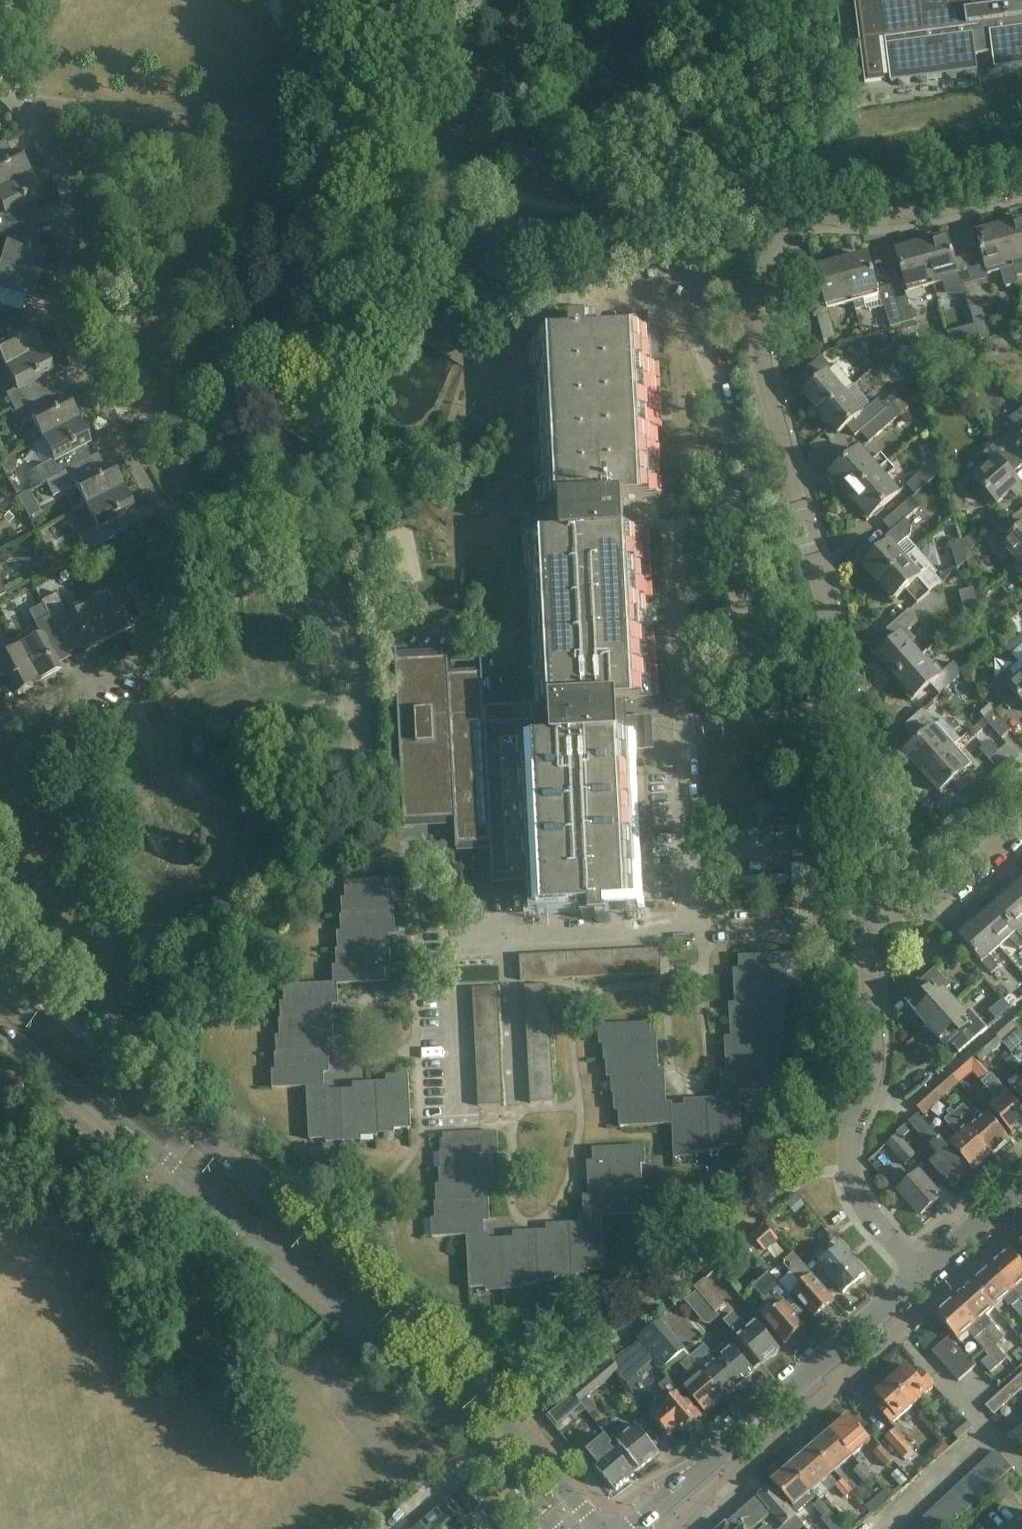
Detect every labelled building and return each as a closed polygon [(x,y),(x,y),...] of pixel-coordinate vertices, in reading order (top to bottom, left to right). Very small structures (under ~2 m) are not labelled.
[(862,41),(860,42),(865,83),(886,81),(886,80),(891,79),(891,83),(978,72),(976,56),(992,54),(994,70),(1021,67),(1021,0),(960,0),(952,1),(952,0),(857,0),(862,41)] [(29,175),(18,153),(2,162),(0,159),(0,190),(29,175)] [(19,227),(17,209),(41,197),(29,175),(0,190),(0,204),(5,214),(0,217),(0,229),(19,227)] [(1003,229),(1013,268),(1014,268),(1021,265),(1021,223),(1012,226),(1012,228),(1004,230),(1003,229)] [(0,263),(0,264),(39,275),(46,252),(21,244),(19,227),(0,229),(0,239),(7,241),(0,263)] [(1019,285),(1014,268),(1013,268),(1003,229),(1002,229),(1002,230),(994,232),(994,231),(977,236),(987,275),(1001,271),(1005,289),(1019,285)] [(923,246),(933,285),(942,283),(945,293),(962,288),(948,239),(932,244),(932,245),(923,247),(923,246)] [(933,285),(923,246),(922,246),(922,248),(914,250),(914,249),(897,253),(908,292),(933,285)] [(843,264),(853,304),(854,304),(856,312),(866,309),(870,312),(884,309),(890,330),(902,326),(895,301),(891,287),(878,291),(869,257),(852,262),(852,263),(843,265),(843,264)] [(0,264),(0,306),(2,307),(6,291),(32,299),(39,275),(0,264)] [(853,304),(843,264),(842,264),(842,265),(834,268),(834,266),(817,271),(827,311),(853,304)] [(995,305),(988,281),(976,284),(983,308),(995,305)] [(983,308),(976,284),(964,288),(971,312),(983,308)] [(907,297),(895,301),(902,326),(914,323),(907,297)] [(817,318),(824,343),(836,339),(830,314),(817,318)] [(397,650),(395,650),(396,662),(404,827),(405,827),(406,827),(406,822),(455,819),(455,821),(455,826),(457,851),(458,851),(458,846),(490,844),(490,851),(492,883),(493,883),(493,878),(525,876),(526,880),(526,883),(526,890),(526,896),(527,900),(527,910),(545,909),(549,909),(561,908),(570,908),(580,907),(589,907),(590,919),(608,918),(607,906),(610,906),(622,905),(625,905),(643,904),(643,894),(642,884),(641,864),(641,854),(640,844),(640,834),(639,824),(639,814),(638,804),(638,794),(637,784),(636,768),(633,768),(632,753),(631,734),(627,734),(626,719),(626,714),(626,703),(646,702),(651,702),(650,683),(646,683),(639,531),(624,532),(622,500),(658,499),(657,480),(654,480),(647,329),(603,331),(597,332),(588,332),(588,320),(570,321),(570,333),(534,334),(535,354),(539,353),(546,504),(547,504),(561,504),(562,524),(562,535),(526,537),(527,556),(531,556),(537,686),(538,706),(535,706),(517,707),(499,708),(484,708),(482,673),(481,674),(481,675),(465,676),(451,677),(449,677),(448,658),(447,658),(447,660),(430,661),(422,661),(397,663),(397,659),(397,654),(397,650)] [(5,369),(41,350),(30,328),(7,340),(0,328),(0,359),(5,369)] [(6,394),(14,409),(36,397),(29,384),(53,372),(41,350),(5,369),(16,389),(6,394)] [(841,368),(863,383),(872,370),(859,362),(862,358),(852,352),(841,368)] [(804,394),(821,414),(852,386),(836,367),(832,370),(821,357),(801,374),(812,387),(804,394)] [(870,407),(852,386),(821,414),(838,435),(847,428),(855,438),(860,433),(887,409),(879,400),(870,407)] [(31,419),(42,440),(78,421),(67,399),(43,411),(36,397),(14,409),(22,424),(31,419)] [(892,405),(887,409),(860,433),(870,443),(901,415),(892,405)] [(1000,441),(1021,465),(1021,409),(1009,420),(1015,428),(1000,441)] [(35,484),(37,487),(73,468),(66,455),(89,443),(78,421),(42,440),(52,461),(35,470),(41,481),(35,484)] [(1000,441),(980,458),(987,466),(973,479),(997,506),(1011,493),(1016,499),(1021,494),(1021,487),(1012,476),(1021,467),(1021,465),(1000,441)] [(838,484),(850,497),(888,464),(881,455),(871,464),(859,450),(828,478),(835,486),(838,484)] [(888,464),(850,497),(862,511),(859,514),(867,522),(898,495),(886,480),(895,472),(888,464)] [(75,485),(86,507),(122,488),(111,467),(87,479),(80,465),(73,468),(37,487),(39,492),(47,487),(52,497),(75,485)] [(906,486),(915,496),(936,477),(927,467),(906,486)] [(122,488),(86,507),(97,528),(78,538),(86,553),(117,537),(110,522),(133,510),(122,488)] [(862,566),(878,584),(905,560),(917,550),(907,540),(911,537),(914,530),(906,521),(920,509),(912,499),(883,524),(891,533),(885,539),(889,543),(886,545),(882,541),(871,551),(874,555),(862,566)] [(1020,563),(1021,561),(1021,529),(1017,534),(1007,523),(986,542),(1003,561),(1012,554),(1020,563)] [(905,560),(878,584),(894,602),(906,591),(918,605),(941,584),(929,570),(932,567),(917,550),(905,560)] [(110,596),(89,607),(107,642),(129,631),(117,607),(130,600),(136,612),(148,606),(136,585),(126,590),(119,577),(104,585),(110,596)] [(41,602),(49,618),(61,641),(68,637),(66,633),(73,630),(85,653),(107,642),(89,607),(68,617),(56,595),(41,602)] [(875,660),(893,682),(920,658),(910,646),(916,641),(908,632),(918,623),(909,612),(885,633),(894,644),(875,660)] [(40,636),(19,647),(38,683),(60,671),(47,648),(61,641),(49,618),(35,625),(40,636)] [(19,647),(0,657),(0,672),(4,670),(16,694),(38,683),(19,647)] [(920,658),(893,682),(911,703),(931,686),(940,696),(964,675),(954,664),(944,673),(937,664),(930,670),(920,658)] [(1017,680),(1010,672),(990,690),(1009,711),(1020,701),(1021,704),(1021,676),(1017,680)] [(199,690),(198,690),(192,694),(199,704),(206,700),(199,690)] [(163,712),(170,723),(177,718),(170,708),(163,712)] [(923,773),(954,746),(923,711),(903,728),(905,729),(906,728),(912,735),(911,736),(912,737),(913,737),(918,742),(905,753),(917,766),(918,765),(924,772),(923,773)] [(985,720),(1002,740),(1012,732),(995,712),(985,720)] [(954,746),(923,773),(923,774),(924,773),(930,779),(929,780),(941,793),(953,783),(961,792),(976,779),(968,770),(972,766),(971,766),(967,769),(957,757),(961,754),(954,746)] [(348,901),(348,916),(394,914),(394,898),(400,898),(399,880),(345,883),(345,899),(341,900),(342,901),(348,901)] [(1005,886),(1021,905),(1021,883),(1017,887),(1011,881),(1005,886)] [(993,908),(1021,940),(1021,905),(1005,886),(999,891),(1005,897),(993,908)] [(971,916),(999,948),(1009,940),(1019,951),(1021,948),(1021,940),(993,908),(982,917),(977,911),(971,916)] [(343,934),(344,950),(390,948),(389,932),(395,932),(394,914),(348,916),(340,917),(341,933),(337,933),(337,935),(343,934)] [(999,948),(971,916),(965,921),(971,927),(959,938),(992,975),(999,969),(989,958),(999,948)] [(390,948),(344,950),(336,951),(337,967),(333,967),(333,968),(339,968),(340,984),(337,984),(337,986),(386,983),(385,966),(391,966),(390,948)] [(649,950),(637,951),(638,976),(650,976),(649,950)] [(660,950),(649,950),(650,976),(661,975),(660,950)] [(637,951),(625,952),(626,977),(638,976),(637,951)] [(613,952),(602,953),(603,978),(615,977),(613,952)] [(625,952),(613,952),(615,977),(626,977),(625,952)] [(590,953),(578,954),(579,979),(591,978),(590,953)] [(602,953),(590,953),(591,978),(603,978),(602,953)] [(566,954),(555,955),(556,980),(568,979),(566,954)] [(578,954),(566,954),(568,979),(579,979),(578,954)] [(555,955),(543,956),(544,981),(556,980),(555,955)] [(734,993),(780,990),(788,990),(788,974),(792,974),(792,972),(786,973),(785,957),(791,956),(791,955),(739,957),(739,975),(734,975),(734,993)] [(532,981),(531,956),(520,957),(521,982),(532,981)] [(543,956),(531,956),(532,981),(544,981),(543,956)] [(924,1031),(924,1032),(956,1004),(945,991),(950,987),(935,969),(921,982),(919,980),(904,992),(914,1003),(909,1008),(927,1029),(924,1031)] [(980,990),(988,998),(1002,985),(994,977),(980,990)] [(286,1005),(287,1020),(333,1018),(332,1002),(338,1002),(337,986),(337,984),(283,987),(284,1003),(280,1004),(280,1005),(286,1005)] [(525,987),(525,999),(549,998),(549,986),(525,987)] [(474,990),(474,1002),(498,1001),(498,989),(474,990)] [(730,1027),(776,1024),(784,1024),(783,1007),(787,1007),(787,1006),(781,1006),(780,990),(734,993),(735,1008),(729,1009),(730,1027)] [(525,999),(526,1011),(550,1010),(549,998),(525,999)] [(474,1002),(475,1014),(499,1013),(498,1001),(474,1002)] [(956,1004),(924,1032),(925,1032),(928,1029),(946,1050),(951,1045),(959,1054),(988,1029),(972,1012),(967,1016),(956,1004)] [(526,1011),(526,1023),(550,1022),(550,1010),(526,1011)] [(475,1014),(475,1026),(499,1025),(499,1013),(475,1014)] [(282,1038),(283,1054),(329,1052),(328,1036),(334,1036),(333,1018),(287,1020),(279,1021),(280,1037),(276,1037),(276,1039),(282,1038)] [(526,1023),(527,1035),(551,1033),(550,1022),(526,1023)] [(996,1038),(997,1039),(997,1038),(1003,1046),(1020,1031),(1013,1023),(996,1038)] [(604,1062),(612,1061),(658,1059),(657,1041),(651,1042),(650,1024),(598,1027),(598,1028),(604,1028),(605,1044),(599,1044),(599,1046),(603,1045),(604,1062)] [(726,1061),(772,1058),(780,1058),(779,1041),(783,1041),(783,1040),(777,1040),(776,1024),(730,1027),(731,1042),(725,1043),(726,1061)] [(475,1026),(476,1038),(500,1037),(499,1025),(475,1026)] [(527,1035),(528,1046),(552,1045),(551,1033),(527,1035)] [(476,1038),(477,1050),(501,1049),(500,1037),(476,1038)] [(528,1046),(528,1058),(552,1057),(552,1045),(528,1046)] [(477,1050),(477,1062),(501,1061),(501,1049),(477,1050)] [(1013,1057),(1021,1067),(1021,1052),(1020,1050),(1013,1057)] [(272,1090),(307,1088),(325,1087),(324,1070),(330,1070),(329,1052),(283,1054),(275,1055),(276,1071),(272,1071),(272,1073),(278,1072),(278,1088),(272,1089),(272,1090)] [(973,1073),(983,1084),(991,1076),(974,1056),(965,1064),(973,1073)] [(528,1058),(529,1070),(553,1069),(552,1057),(528,1058)] [(1013,1057),(1005,1064),(1020,1081),(1010,1090),(1021,1103),(1021,1067),(1013,1057)] [(722,1094),(740,1093),(776,1092),(775,1075),(779,1075),(779,1074),(773,1074),(772,1058),(726,1061),(727,1076),(721,1077),(722,1094)] [(658,1059),(612,1061),(613,1077),(607,1078),(607,1079),(611,1079),(612,1095),(620,1095),(666,1092),(665,1074),(659,1075),(658,1059)] [(477,1062),(478,1074),(502,1073),(501,1061),(477,1062)] [(529,1070),(529,1082),(553,1081),(553,1069),(529,1070)] [(478,1074),(478,1086),(502,1085),(502,1073),(478,1074)] [(375,1084),(377,1129),(393,1129),(394,1135),(395,1134),(395,1131),(411,1130),(408,1076),(391,1077),(391,1083),(375,1084)] [(1012,1136),(1021,1128),(1021,1111),(991,1076),(983,1084),(999,1102),(990,1110),(1012,1136)] [(529,1082),(530,1094),(554,1093),(553,1081),(529,1082)] [(939,1097),(942,1100),(951,1093),(943,1083),(934,1091),(939,1097)] [(378,1137),(377,1129),(375,1084),(357,1084),(358,1090),(341,1091),(344,1137),(360,1136),(360,1142),(362,1142),(361,1138),(378,1137)] [(478,1086),(479,1098),(503,1096),(502,1085),(478,1086)] [(344,1143),(344,1137),(341,1091),(325,1092),(325,1087),(307,1088),(309,1141),(326,1140),(326,1144),(327,1144),(327,1138),(343,1137),(343,1143),(344,1143)] [(916,1107),(924,1116),(942,1100),(939,1097),(934,1091),(916,1107)] [(666,1092),(620,1095),(620,1110),(614,1111),(614,1112),(618,1112),(619,1128),(672,1125),(671,1108),(666,1108),(666,1092)] [(554,1093),(530,1094),(530,1105),(554,1104),(554,1093)] [(740,1093),(722,1094),(722,1099),(706,1100),(708,1146),(724,1145),(724,1151),(726,1151),(725,1147),(742,1146),(740,1093)] [(503,1096),(479,1098),(479,1108),(503,1106),(503,1096)] [(709,1154),(708,1146),(706,1100),(688,1101),(689,1107),(671,1108),(672,1125),(673,1146),(674,1159),(675,1159),(675,1153),(691,1153),(691,1159),(692,1159),(692,1155),(709,1154)] [(963,1108),(955,1115),(991,1155),(992,1154),(991,1154),(996,1149),(997,1150),(1009,1140),(987,1115),(977,1124),(963,1108)] [(991,1155),(955,1115),(951,1110),(947,1114),(950,1117),(945,1122),(957,1136),(948,1144),(972,1171),(985,1161),(984,1160),(989,1155),(990,1156),(991,1155)] [(918,1115),(909,1124),(939,1158),(930,1166),(951,1190),(964,1179),(962,1177),(967,1173),(968,1175),(969,1174),(918,1115)] [(897,1134),(902,1140),(909,1133),(904,1127),(897,1134)] [(446,1154),(447,1169),(493,1167),(492,1151),(498,1151),(497,1133),(443,1136),(444,1152),(440,1153),(440,1154),(446,1154)] [(887,1145),(906,1166),(916,1157),(897,1136),(887,1145)] [(593,1150),(593,1162),(593,1167),(587,1167),(588,1185),(634,1183),(642,1183),(641,1166),(645,1166),(645,1164),(639,1165),(639,1149),(645,1149),(645,1147),(593,1150)] [(442,1187),(443,1203),(489,1201),(488,1185),(494,1185),(493,1167),(447,1169),(439,1170),(440,1186),(436,1186),(436,1188),(442,1187)] [(900,1169),(899,1170),(889,1178),(900,1191),(900,1192),(921,1216),(940,1199),(918,1175),(910,1181),(900,1169)] [(635,1199),(634,1183),(588,1185),(589,1201),(583,1201),(584,1219),(602,1218),(638,1217),(637,1200),(641,1200),(641,1199),(635,1199)] [(489,1201),(443,1203),(435,1203),(436,1220),(432,1220),(432,1221),(438,1221),(439,1237),(433,1237),(433,1238),(467,1237),(485,1236),(484,1219),(490,1218),(489,1201)] [(602,1218),(584,1219),(584,1224),(569,1225),(571,1271),(587,1270),(587,1276),(588,1276),(588,1272),(605,1271),(602,1218)] [(535,1232),(538,1278),(553,1277),(554,1283),(555,1283),(555,1279),(571,1279),(571,1271),(569,1225),(551,1225),(551,1231),(535,1232)] [(779,1242),(764,1226),(751,1238),(744,1244),(752,1253),(759,1247),(766,1254),(779,1242)] [(501,1240),(503,1286),(503,1292),(505,1292),(504,1286),(520,1285),(520,1291),(522,1291),(522,1287),(538,1286),(538,1278),(535,1232),(517,1233),(518,1239),(501,1240)] [(487,1287),(503,1286),(501,1240),(485,1241),(485,1236),(467,1237),(469,1290),(486,1289),(486,1293),(487,1293),(487,1287)] [(835,1241),(825,1250),(832,1258),(811,1276),(829,1296),(838,1289),(843,1295),(865,1276),(835,1241)] [(752,1253),(744,1244),(732,1255),(740,1264),(752,1253)] [(990,1268),(1021,1304),(1021,1265),(1010,1251),(990,1268)] [(829,1296),(811,1276),(793,1255),(783,1264),(801,1285),(792,1294),(815,1320),(818,1317),(821,1317),(824,1314),(825,1311),(834,1302),(829,1296)] [(972,1284),(995,1309),(1003,1301),(1008,1307),(1010,1305),(1021,1319),(1021,1304),(990,1268),(972,1284)] [(759,1315),(772,1330),(786,1345),(806,1327),(798,1318),(804,1313),(772,1276),(757,1289),(771,1305),(759,1315)] [(709,1305),(716,1313),(725,1305),(704,1281),(695,1289),(699,1293),(709,1305)] [(972,1284),(955,1299),(997,1348),(1005,1340),(991,1323),(986,1317),(995,1309),(972,1284)] [(709,1305),(699,1293),(689,1301),(697,1311),(703,1311),(709,1305)] [(1007,1360),(955,1299),(936,1316),(959,1342),(968,1333),(973,1339),(974,1338),(990,1357),(981,1364),(990,1374),(1007,1360)] [(690,1306),(677,1316),(698,1342),(711,1332),(690,1306)] [(780,1350),(767,1335),(756,1323),(748,1330),(734,1314),(725,1321),(761,1366),(770,1359),(773,1359),(777,1355),(777,1352),(780,1350)] [(685,1352),(660,1321),(648,1331),(637,1340),(639,1343),(651,1357),(663,1371),(676,1359),(685,1352)] [(948,1339),(941,1345),(968,1374),(977,1367),(948,1339)] [(720,1359),(703,1374),(702,1374),(723,1399),(724,1399),(754,1373),(734,1348),(733,1346),(732,1346),(730,1344),(728,1346),(726,1345),(715,1353),(720,1359)] [(968,1374),(941,1345),(932,1353),(958,1383),(968,1374)] [(633,1348),(613,1361),(619,1371),(627,1384),(633,1394),(640,1389),(641,1390),(643,1389),(642,1387),(643,1378),(639,1374),(649,1366),(633,1348)] [(685,1352),(676,1359),(694,1381),(684,1390),(705,1414),(723,1399),(702,1374),(703,1374),(685,1352)] [(619,1371),(613,1361),(573,1395),(580,1403),(582,1406),(593,1419),(599,1414),(587,1398),(619,1371)] [(907,1367),(891,1380),(914,1406),(935,1387),(921,1371),(915,1376),(907,1367)] [(1006,1389),(1014,1398),(1021,1390),(1021,1375),(1006,1389)] [(700,1418),(701,1418),(668,1380),(659,1387),(671,1401),(661,1409),(663,1410),(654,1418),(669,1437),(679,1429),(682,1433),(686,1431),(688,1433),(694,1427),(692,1425),(695,1422),(695,1421),(699,1417),(700,1418)] [(914,1406),(891,1380),(875,1395),(883,1404),(877,1409),(891,1425),(914,1406)] [(1014,1398),(1006,1389),(986,1407),(994,1416),(1014,1398)] [(573,1395),(549,1416),(558,1427),(582,1406),(580,1403),(573,1395)] [(849,1417),(831,1432),(853,1457),(871,1441),(849,1417)] [(601,1446),(606,1452),(599,1457),(602,1460),(595,1466),(616,1492),(634,1476),(610,1448),(613,1446),(592,1418),(582,1426),(585,1430),(577,1435),(590,1454),(601,1446)] [(972,1429),(964,1419),(950,1432),(958,1441),(972,1429)] [(1021,1430),(1014,1422),(1006,1429),(1021,1446),(1021,1429),(1021,1430)] [(617,1442),(627,1455),(640,1470),(659,1454),(636,1426),(617,1442)] [(886,1438),(904,1459),(913,1451),(895,1431),(886,1438)] [(831,1432),(814,1447),(835,1472),(853,1457),(831,1432)] [(814,1447),(791,1467),(813,1491),(835,1472),(814,1447)] [(875,1454),(888,1469),(894,1463),(881,1448),(875,1454)] [(995,1452),(987,1460),(1003,1477),(1012,1469),(995,1452)] [(987,1460),(979,1467),(995,1485),(1003,1477),(987,1460)] [(854,1472),(867,1487),(874,1481),(871,1477),(861,1465),(854,1472)] [(813,1491),(791,1467),(773,1483),(794,1508),(804,1498),(809,1504),(817,1497),(813,1491)] [(979,1467),(970,1475),(986,1493),(995,1485),(979,1467)] [(970,1475),(960,1484),(977,1502),(986,1493),(970,1475)] [(847,1499),(850,1502),(856,1497),(853,1493),(854,1492),(843,1480),(836,1487),(846,1499),(847,1499)] [(960,1484),(952,1492),(968,1510),(977,1502),(960,1484)] [(757,1497),(758,1497),(772,1514),(784,1527),(796,1517),(770,1486),(757,1497)] [(463,1487),(443,1504),(461,1525),(481,1508),(463,1487)] [(952,1492),(943,1501),(959,1518),(968,1510),(952,1492)] [(772,1514),(758,1497),(727,1524),(726,1523),(720,1528),(755,1528),(772,1514)] [(830,1524),(836,1518),(821,1500),(813,1507),(823,1519),(824,1518),(830,1524)] [(943,1501),(934,1509),(950,1527),(959,1518),(943,1501)] [(925,1517),(936,1528),(948,1528),(950,1527),(934,1509),(925,1517)] [(917,1525),(920,1528),(936,1528),(925,1517),(917,1525)]
